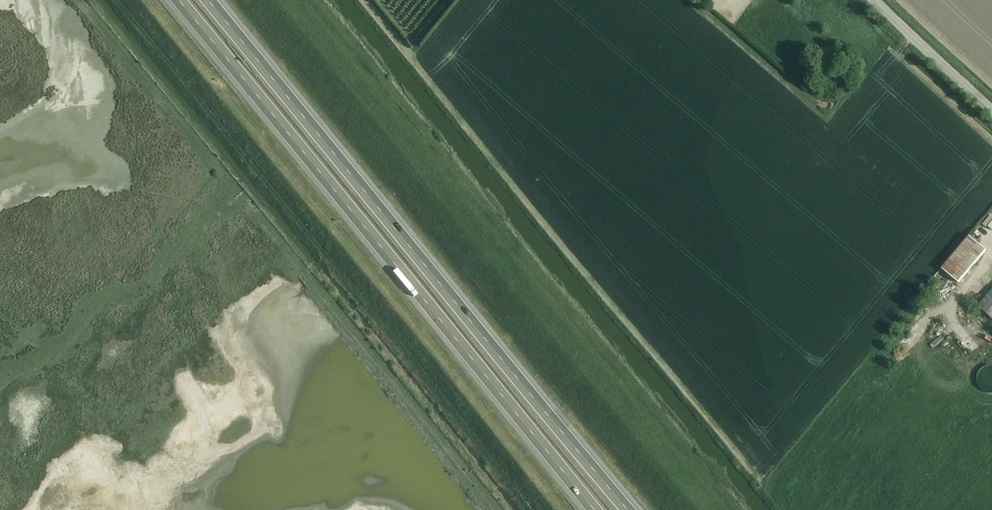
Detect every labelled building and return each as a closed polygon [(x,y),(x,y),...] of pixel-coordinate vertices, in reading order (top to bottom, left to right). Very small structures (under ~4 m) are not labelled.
[(970,238),(944,269),(959,282),(985,252),(970,238)] [(978,305),(991,317),(991,290),(978,305)] [(991,365),(988,366),(985,367),(983,368),(980,371),(979,373),(978,376),(977,379),(978,382),(979,385),(980,388),(983,390),(985,392),(988,393),(991,393),(991,365)]
